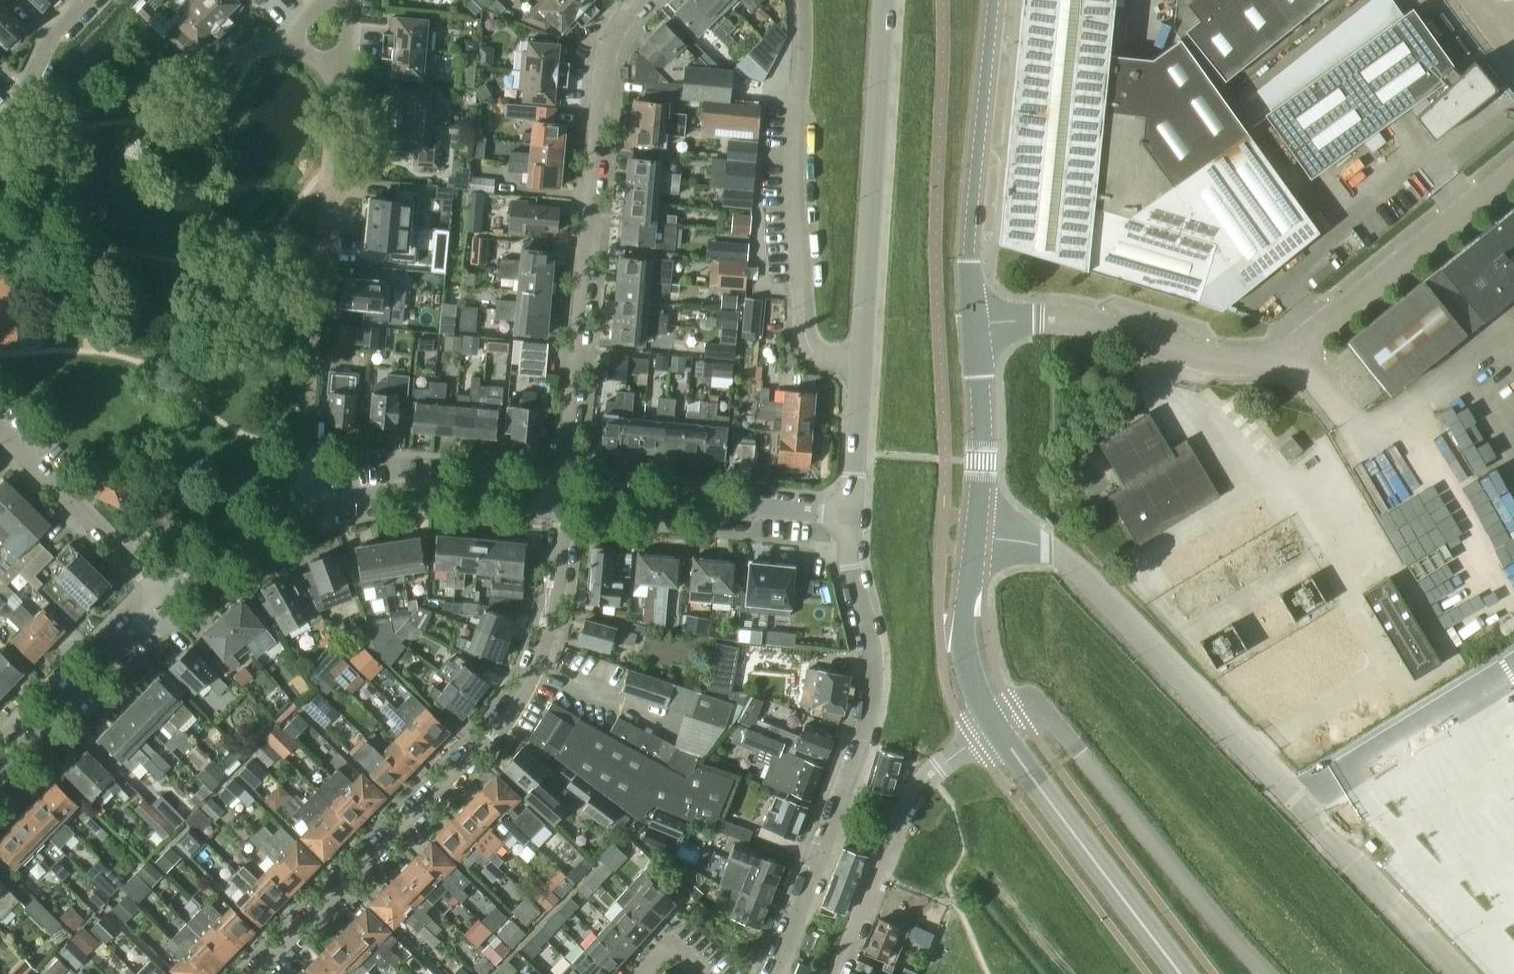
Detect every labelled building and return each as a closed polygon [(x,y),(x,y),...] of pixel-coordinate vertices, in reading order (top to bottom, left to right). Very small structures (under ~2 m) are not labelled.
[(6,8),(14,0),(0,0),(0,40),(7,47),(9,44),(12,47),(20,39),(17,36),(26,27),(6,8)] [(43,9),(52,0),(54,3),(57,0),(34,0),(43,9)] [(196,0),(191,0),(179,11),(183,15),(175,22),(177,23),(166,34),(184,52),(194,41),(201,47),(213,35),(218,40),(227,32),(196,0)] [(237,0),(196,0),(227,32),(236,23),(231,18),(243,6),(237,0)] [(496,0),(487,10),(499,14),(505,9),(496,0)] [(573,0),(541,0),(522,18),(545,28),(552,21),(565,34),(577,22),(582,27),(591,18),(573,0)] [(599,0),(573,0),(591,18),(600,10),(595,4),(599,0)] [(694,0),(689,0),(685,4),(684,3),(676,10),(678,11),(676,13),(698,35),(706,26),(721,42),(728,35),(694,0)] [(728,5),(723,0),(694,0),(728,35),(735,28),(720,13),(728,5)] [(752,0),(739,0),(751,12),(757,6),(752,0)] [(1114,0),(1022,0),(998,242),(1053,259),(1221,309),(1318,231),(1180,39),(1151,59),(1108,54),(1114,0)] [(1324,0),(1190,0),(1186,3),(1199,19),(1184,30),(1224,80),(1324,0)] [(1474,60),(1459,74),(1457,72),(1458,71),(1412,7),(1402,14),(1392,0),(1369,0),(1256,90),(1270,109),(1264,114),(1310,178),(1424,95),(1429,102),(1415,116),(1434,139),(1496,88),(1474,60)] [(158,13),(147,3),(138,12),(149,23),(158,13)] [(430,49),(432,30),(427,29),(428,19),(392,16),(390,33),(383,33),(382,45),(430,49)] [(777,54),(787,34),(774,21),(761,39),(777,54)] [(681,67),(685,63),(684,62),(693,53),(665,24),(665,25),(662,25),(657,30),(656,33),(649,40),(651,41),(641,51),(637,66),(635,83),(655,85),(685,87),(684,98),(704,100),(730,102),(732,71),(710,69),(684,67),(683,83),(669,82),(655,68),(667,55),(670,56),(681,67)] [(766,74),(777,54),(761,39),(747,54),(766,74)] [(475,51),(476,41),(464,40),(463,50),(475,51)] [(562,61),(564,44),(528,41),(527,51),(522,51),(521,70),(568,74),(569,62),(562,61)] [(428,69),(430,49),(382,45),(381,57),(388,58),(387,75),(423,78),(423,68),(428,69)] [(766,74),(747,54),(732,71),(762,83),(766,74)] [(559,103),(560,86),(567,86),(568,74),(521,70),(519,89),(524,90),(523,100),(559,103)] [(473,85),(473,75),(461,74),(461,84),(473,85)] [(684,98),(685,87),(655,85),(654,96),(684,98)] [(433,121),(435,101),(430,101),(431,91),(395,88),(394,105),(387,104),(386,117),(433,121)] [(665,114),(666,103),(636,100),(636,102),(634,103),(633,111),(635,113),(634,122),(685,127),(686,116),(665,114)] [(756,137),(759,105),(730,102),(704,100),(702,129),(708,133),(756,137)] [(567,126),(565,125),(565,124),(555,123),(557,108),(507,104),(505,118),(528,120),(535,123),(534,134),(523,133),(522,142),(533,143),(565,146),(563,145),(564,136),(566,135),(567,126)] [(437,166),(440,140),(432,139),(433,121),(386,117),(384,129),(392,129),(390,147),(415,149),(414,164),(437,166)] [(684,137),(685,127),(634,122),(633,131),(631,132),(630,140),(632,142),(632,143),(662,146),(663,135),(684,137)] [(483,159),(485,139),(479,138),(473,158),(483,159)] [(755,161),(757,142),(727,139),(726,159),(755,161)] [(564,155),(565,146),(533,143),(532,154),(510,152),(509,161),(561,166),(562,156),(564,155)] [(660,172),(661,161),(631,158),(628,161),(628,168),(629,170),(629,180),(681,183),(682,174),(660,172)] [(753,189),(755,161),(726,159),(723,187),(753,189)] [(561,174),(561,166),(509,161),(508,171),(530,173),(529,184),(559,187),(560,186),(561,185),(562,176),(561,174)] [(493,192),(494,180),(473,178),(472,190),(493,192)] [(680,193),(681,183),(629,180),(628,188),(626,190),(625,200),(657,203),(658,191),(680,193)] [(751,208),(753,189),(723,187),(722,206),(751,208)] [(371,198),(368,222),(418,227),(421,190),(395,188),(394,200),(371,198)] [(498,206),(499,194),(472,191),(471,204),(498,206)] [(668,203),(657,203),(625,200),(624,210),(626,212),(625,221),(677,225),(678,215),(667,214),(668,203)] [(512,203),(509,233),(525,234),(525,229),(557,232),(559,208),(527,205),(527,204),(512,203)] [(1513,292),(1513,205),(1346,340),(1388,393),(1513,292)] [(748,231),(750,215),(733,213),(732,230),(748,231)] [(479,232),(480,217),(470,216),(468,231),(479,232)] [(676,235),(677,225),(625,221),(624,230),(622,231),(621,239),(623,241),(623,242),(653,245),(654,233),(676,235)] [(368,222),(366,246),(390,248),(388,261),(414,263),(418,227),(368,222)] [(746,260),(747,244),(719,242),(718,258),(746,260)] [(554,264),(555,252),(553,252),(553,251),(523,248),(522,260),(500,258),(499,267),(551,272),(552,264),(554,264)] [(621,269),(620,278),(671,283),(674,260),(651,257),(650,260),(622,257),(622,258),(620,260),(619,267),(621,269)] [(746,261),(724,259),(723,273),(718,273),(717,287),(744,289),(746,261)] [(550,281),(551,272),(499,267),(498,277),(520,279),(519,290),(552,293),(553,281),(550,281)] [(473,285),(475,273),(465,272),(463,284),(473,285)] [(342,278),(340,305),(364,307),(362,319),(388,322),(392,282),(342,278)] [(670,292),(671,283),(620,278),(619,287),(617,289),(616,299),(648,302),(649,290),(670,292)] [(738,300),(738,293),(703,289),(702,297),(738,300)] [(551,305),(552,293),(519,290),(518,301),(496,299),(495,308),(548,313),(548,305),(551,305)] [(757,331),(760,299),(745,298),(741,336),(753,338),(754,330),(757,331)] [(647,312),(648,302),(616,299),(615,309),(617,310),(616,320),(667,324),(668,315),(647,312)] [(480,317),(481,307),(461,305),(461,316),(480,317)] [(547,322),(548,313),(495,308),(495,318),(516,320),(515,332),(545,335),(546,334),(548,334),(549,323),(547,322)] [(736,328),(737,312),(716,311),(715,327),(736,328)] [(666,334),(667,324),(616,320),(615,328),(613,329),(612,338),(614,339),(613,341),(644,344),(645,332),(666,334)] [(349,345),(352,324),(331,322),(329,343),(349,345)] [(373,327),(371,347),(383,348),(383,341),(383,333),(384,327),(373,327)] [(481,355),(483,337),(463,335),(461,353),(481,355)] [(507,354),(507,343),(487,342),(487,353),(507,354)] [(544,375),(547,345),(522,343),(520,372),(544,375)] [(733,358),(735,346),(707,343),(706,355),(733,358)] [(627,373),(629,357),(610,356),(609,371),(627,373)] [(695,362),(694,375),(710,376),(711,363),(700,362),(695,362)] [(730,378),(731,365),(713,363),(712,376),(730,378)] [(353,426),(358,374),(329,371),(327,393),(331,393),(329,423),(353,426)] [(813,414),(816,374),(804,373),(802,391),(785,390),(784,401),(768,400),(769,389),(761,388),(760,409),(813,414)] [(396,427),(398,398),(407,399),(409,376),(387,374),(387,381),(383,380),(376,383),(374,386),(373,393),(372,393),(369,424),(372,424),(374,427),(382,428),(384,426),(396,427)] [(474,435),(479,385),(480,377),(471,376),(470,395),(457,394),(456,405),(454,435),(463,436),(463,434),(474,435)] [(433,431),(438,381),(429,381),(428,389),(412,388),(411,402),(414,403),(411,431),(422,432),(422,430),(433,431)] [(454,435),(456,405),(445,404),(447,382),(438,381),(433,431),(443,432),(443,434),(454,435)] [(495,438),(498,411),(500,411),(502,398),(486,396),(487,386),(479,385),(474,435),(485,436),(485,437),(495,438)] [(537,439),(540,409),(535,408),(536,392),(523,391),(521,407),(515,407),(512,437),(516,437),(519,440),(522,441),(525,438),(537,439)] [(619,450),(626,392),(617,391),(616,402),(606,401),(605,414),(604,414),(603,426),(601,426),(600,441),(602,441),(601,448),(619,450)] [(640,451),(643,421),(631,420),(634,393),(626,392),(619,450),(621,448),(628,449),(629,450),(640,451)] [(662,452),(667,399),(658,398),(656,422),(643,421),(640,451),(652,452),(654,451),(662,452)] [(682,455),(685,426),(673,424),(676,400),(667,399),(662,452),(671,452),(672,454),(682,455)] [(703,455),(708,403),(699,402),(698,413),(686,412),(685,426),(682,455),(693,456),(696,455),(703,455)] [(725,459),(728,416),(716,415),(717,404),(708,403),(703,455),(712,456),(714,458),(725,459)] [(811,434),(813,414),(760,409),(759,418),(774,419),(773,430),(811,434)] [(1148,412),(1098,442),(1124,485),(1107,495),(1107,496),(1137,545),(1219,496),(1185,439),(1170,448),(1148,412)] [(808,466),(811,434),(773,430),(770,457),(764,456),(764,462),(808,466)] [(753,461),(755,439),(741,438),(742,431),(732,431),(729,459),(753,461)] [(1290,436),(1277,448),(1288,461),(1302,450),(1290,436)] [(104,469),(92,493),(94,494),(99,496),(121,506),(132,482),(104,469)] [(19,495),(3,480),(0,483),(0,514),(19,495)] [(34,511),(19,495),(0,514),(0,540),(3,543),(34,511)] [(44,547),(36,540),(50,526),(34,511),(3,543),(13,552),(0,565),(0,578),(7,585),(19,573),(44,547)] [(453,587),(458,539),(449,539),(448,536),(439,535),(438,537),(437,537),(435,565),(446,566),(443,594),(452,595),(453,587)] [(423,567),(419,539),(416,536),(408,538),(407,540),(397,542),(403,582),(414,580),(413,569),(423,567)] [(476,569),(479,539),(466,538),(466,540),(458,539),(453,587),(462,588),(464,568),(476,569)] [(501,595),(503,572),(502,571),(502,570),(498,569),(500,543),(492,542),(492,540),(479,539),(476,569),(492,570),(489,605),(518,611),(520,597),(501,595)] [(523,572),(524,557),(527,557),(528,542),(501,539),(500,543),(498,569),(502,570),(502,571),(503,572),(501,595),(520,597),(520,596),(522,596),(523,584),(521,584),(522,572),(523,572)] [(403,582),(397,542),(394,540),(387,541),(386,544),(377,545),(385,596),(397,594),(395,583),(403,582)] [(108,582),(69,544),(57,555),(67,565),(45,587),(76,617),(108,583),(108,582)] [(358,548),(357,548),(363,588),(375,586),(377,597),(385,596),(377,545),(368,547),(366,544),(359,546),(358,548)] [(35,575),(53,556),(44,547),(19,573),(36,590),(43,582),(35,575)] [(611,574),(613,552),(603,551),(603,548),(591,547),(588,581),(619,584),(620,575),(611,574)] [(652,624),(659,553),(637,552),(634,584),(646,585),(642,622),(652,624)] [(350,595),(335,553),(310,562),(321,592),(337,586),(341,599),(350,595)] [(659,553),(652,624),(680,629),(681,619),(681,613),(665,612),(667,586),(678,587),(684,588),(685,578),(679,577),(680,555),(659,553)] [(711,590),(714,558),(693,556),(690,588),(711,590)] [(710,602),(740,605),(744,561),(714,558),(711,590),(710,602)] [(749,562),(744,611),(767,613),(771,564),(749,562)] [(771,564),(767,613),(789,615),(794,566),(771,564)] [(321,618),(311,594),(303,599),(289,573),(275,581),(272,580),(265,584),(265,587),(261,589),(286,632),(308,619),(310,624),(321,618)] [(619,606),(621,584),(629,584),(630,576),(620,575),(619,584),(588,581),(586,603),(619,606)] [(1389,577),(1361,593),(1413,679),(1440,662),(1389,577)] [(15,592),(7,585),(0,592),(0,597),(5,602),(15,592)] [(225,615),(223,617),(244,642),(254,653),(265,644),(273,638),(243,602),(243,601),(243,600),(234,608),(230,608),(225,612),(225,615)] [(409,618),(419,608),(418,600),(406,602),(409,618)] [(463,602),(460,609),(474,614),(475,612),(482,615),(477,628),(509,640),(512,630),(512,628),(515,619),(497,613),(498,610),(499,608),(477,603),(463,602)] [(64,629),(42,608),(33,618),(19,604),(14,610),(48,644),(64,629)] [(425,632),(432,611),(420,607),(419,608),(409,618),(406,621),(414,626),(425,632)] [(48,644),(14,610),(7,616),(21,630),(12,639),(33,660),(48,644)] [(387,640),(378,610),(363,615),(374,653),(387,640)] [(687,614),(685,630),(705,633),(707,618),(687,614)] [(232,652),(244,642),(223,617),(222,618),(219,618),(213,623),(213,625),(203,633),(204,634),(205,633),(235,669),(241,663),(232,652)] [(633,646),(636,634),(640,635),(643,625),(618,618),(615,628),(586,620),(583,631),(579,632),(578,638),(580,640),(579,643),(609,651),(612,640),(633,646)] [(398,643),(414,626),(406,621),(390,637),(398,643)] [(505,650),(509,640),(477,628),(471,641),(463,639),(461,646),(462,647),(461,648),(480,658),(483,653),(499,660),(503,651),(505,650)] [(767,628),(766,641),(777,642),(778,629),(767,628)] [(747,629),(746,640),(754,640),(755,630),(747,629)] [(405,648),(398,643),(390,637),(387,640),(374,653),(373,654),(388,668),(405,648)] [(729,693),(737,646),(715,642),(707,689),(729,693)] [(172,666),(167,671),(185,689),(190,684),(197,691),(206,682),(219,695),(228,686),(190,648),(188,651),(183,656),(179,655),(173,661),(173,665),(172,666)] [(0,651),(0,681),(6,687),(21,671),(0,651)] [(372,662),(360,651),(351,661),(362,672),(372,662)] [(447,659),(437,672),(449,680),(475,700),(482,690),(482,687),(487,680),(474,670),(476,667),(456,656),(452,662),(447,659)] [(342,685),(355,670),(344,659),(331,673),(342,685)] [(254,677),(245,667),(234,675),(243,686),(254,677)] [(804,687),(801,705),(822,709),(821,715),(838,723),(842,713),(843,708),(845,700),(849,675),(808,668),(807,673),(805,676),(803,683),(804,687)] [(730,703),(628,670),(620,692),(723,725),(730,703)] [(328,672),(317,683),(324,691),(335,679),(328,672)] [(194,714),(159,680),(158,681),(157,679),(149,687),(150,688),(144,695),(179,729),(194,714)] [(475,700),(449,680),(441,692),(434,687),(429,694),(444,708),(448,704),(461,715),(467,707),(470,707),(475,700)] [(410,693),(395,709),(433,744),(440,737),(443,737),(446,733),(446,731),(448,729),(410,693)] [(179,729),(144,695),(129,710),(150,731),(159,723),(172,736),(179,729)] [(334,710),(319,695),(305,709),(320,724),(334,710)] [(754,728),(763,702),(751,698),(739,723),(754,728)] [(552,701),(533,731),(537,734),(533,738),(637,816),(652,802),(714,827),(735,779),(698,768),(701,757),(703,754),(674,745),(645,729),(644,730),(617,715),(606,734),(579,719),(580,717),(552,701)] [(433,744),(395,709),(390,703),(384,709),(395,721),(387,730),(396,739),(418,760),(433,744)] [(142,739),(150,731),(129,710),(115,724),(156,765),(162,759),(142,739)] [(295,739),(309,723),(299,714),(285,729),(295,739)] [(165,774),(156,765),(115,724),(108,731),(106,729),(99,737),(101,738),(100,739),(132,771),(140,763),(158,781),(165,774)] [(767,737),(784,743),(825,758),(833,735),(805,724),(800,738),(782,732),(783,730),(772,725),(767,737)] [(283,756),(295,744),(277,726),(265,738),(283,756)] [(784,743),(767,737),(747,729),(743,741),(774,752),(780,755),(781,751),(784,743)] [(418,760),(396,739),(388,747),(373,732),(366,739),(404,774),(418,760)] [(404,774),(366,739),(360,746),(366,752),(358,761),(388,790),(390,788),(393,788),(397,784),(396,782),(404,774)] [(276,755),(263,742),(252,754),(265,767),(276,755)] [(537,783),(548,770),(521,747),(504,767),(532,792),(525,799),(541,812),(554,798),(537,783)] [(227,773),(244,756),(236,748),(219,765),(227,773)] [(881,748),(870,788),(891,794),(902,754),(881,748)] [(121,787),(85,751),(83,754),(85,756),(79,762),(75,761),(70,767),(70,771),(68,772),(72,777),(71,777),(73,779),(74,778),(101,804),(112,793),(114,794),(121,787)] [(774,752),(763,781),(784,788),(809,798),(821,767),(796,757),(781,751),(780,755),(774,752)] [(226,776),(211,762),(198,776),(213,790),(226,776)] [(253,789),(267,775),(254,762),(240,777),(253,789)] [(382,796),(361,775),(352,784),(337,769),(330,776),(367,811),(374,804),(377,804),(380,801),(380,798),(382,796)] [(619,808),(573,774),(565,785),(586,800),(581,808),(606,826),(619,808)] [(367,811),(330,776),(315,791),(353,826),(367,811)] [(545,824),(527,806),(518,815),(509,806),(518,797),(496,776),(494,779),(492,778),(488,782),(489,784),(481,792),(518,828),(530,839),(545,824)] [(229,806),(243,791),(234,782),(220,798),(229,806)] [(77,804),(56,784),(50,790),(48,789),(39,798),(65,824),(75,814),(72,810),(77,804)] [(198,805),(211,792),(204,785),(191,798),(198,805)] [(297,794),(292,798),(300,806),(338,841),(353,826),(315,791),(305,802),(297,794)] [(481,792),(466,807),(503,843),(512,834),(523,846),(530,839),(518,828),(502,813),(481,792)] [(338,841),(300,806),(292,798),(289,795),(281,804),(292,814),(294,813),(309,828),(301,836),(323,857),(325,855),(327,855),(331,851),(331,849),(338,841)] [(794,838),(806,807),(775,795),(763,826),(794,838)] [(184,819),(161,796),(153,805),(176,827),(184,819)] [(32,809),(26,815),(46,835),(50,839),(55,834),(65,824),(39,798),(30,807),(32,809)] [(552,822),(565,808),(554,798),(541,812),(552,822)] [(224,812),(211,799),(202,808),(215,821),(224,812)] [(174,830),(145,801),(136,809),(158,831),(155,834),(162,841),(174,830)] [(466,807),(451,822),(473,843),(489,859),(497,867),(503,861),(494,852),(503,843),(466,807)] [(655,810),(648,825),(671,835),(678,838),(684,822),(678,819),(655,810)] [(46,835),(26,815),(20,821),(18,820),(9,828),(35,854),(45,845),(41,841),(46,835)] [(90,815),(83,822),(96,834),(102,827),(90,815)] [(747,843),(751,831),(721,820),(717,832),(747,843)] [(489,859),(451,822),(445,829),(442,828),(438,833),(439,835),(437,837),(467,867),(475,859),(482,865),(489,859)] [(318,863),(280,826),(272,836),(262,826),(255,833),(303,878),(310,871),(312,871),(316,867),(315,865),(318,863)] [(9,828),(0,838),(1,840),(0,841),(0,851),(16,867),(22,861),(26,864),(35,854),(9,828)] [(663,849),(668,837),(646,828),(641,840),(663,849)] [(204,843),(189,829),(176,842),(191,856),(204,843)] [(303,878),(255,833),(249,839),(274,864),(265,872),(288,893),(303,878)] [(461,873),(431,843),(429,845),(427,844),(423,848),(423,851),(416,859),(453,895),(460,888),(453,881),(461,873)] [(729,859),(734,861),(735,860),(750,866),(748,871),(760,876),(759,879),(775,886),(783,866),(755,855),(757,852),(736,843),(729,859)] [(621,853),(613,845),(606,852),(615,860),(621,853)] [(843,911),(856,879),(854,878),(863,855),(843,847),(818,911),(833,916),(836,908),(843,911)] [(575,884),(591,868),(582,858),(566,874),(575,884)] [(122,859),(114,868),(122,877),(131,868),(122,859)] [(453,895),(416,859),(401,874),(432,904),(440,895),(447,901),(453,895)] [(679,876),(684,867),(671,860),(667,869),(679,876)] [(775,886),(759,879),(760,876),(748,871),(750,866),(735,860),(734,861),(733,864),(729,862),(727,868),(747,875),(741,891),(741,892),(768,903),(775,886)] [(597,870),(591,877),(599,885),(605,878),(612,872),(604,863),(597,870)] [(288,893),(265,872),(257,881),(242,866),(235,872),(273,908),(288,893)] [(100,872),(92,880),(109,897),(117,889),(100,872)] [(273,908),(235,872),(229,879),(244,894),(236,902),(258,923),(260,921),(263,921),(266,918),(266,915),(273,908)] [(432,904),(401,874),(387,889),(424,925),(431,918),(424,912),(432,904)] [(560,899),(575,884),(566,874),(551,889),(560,899)] [(586,899),(599,885),(591,877),(577,891),(586,899)] [(676,903),(650,878),(636,893),(663,917),(676,903)] [(0,882),(0,919),(19,900),(0,882)] [(558,899),(541,882),(529,895),(546,911),(558,899)] [(759,927),(768,903),(741,892),(741,891),(725,885),(721,894),(737,900),(731,916),(759,927)] [(663,917),(636,893),(629,886),(616,900),(623,907),(649,931),(663,917)] [(108,897),(97,887),(89,895),(100,906),(108,897)] [(424,925),(387,889),(379,896),(377,895),(373,899),(374,902),(371,904),(392,925),(401,916),(417,931),(424,925)] [(573,912),(586,899),(577,891),(564,904),(573,912)] [(524,925),(537,912),(524,899),(511,912),(524,925)] [(61,926),(35,900),(25,910),(58,942),(67,934),(60,927),(61,926)] [(253,929),(231,908),(222,916),(207,902),(200,909),(238,944),(245,937),(247,937),(251,934),(251,931),(253,929)] [(559,926),(573,912),(564,904),(550,918),(559,926)] [(69,907),(61,916),(74,929),(83,920),(69,907)] [(649,931),(623,907),(610,921),(636,945),(649,931)] [(238,944),(200,909),(186,923),(223,959),(238,944)] [(358,917),(351,925),(388,961),(396,969),(403,962),(396,954),(395,955),(393,953),(402,945),(396,939),(366,909),(364,912),(361,912),(357,916),(358,917)] [(120,930),(105,915),(92,929),(107,944),(120,930)] [(546,940),(559,926),(550,918),(537,932),(546,940)] [(885,957),(896,932),(898,926),(879,918),(866,949),(885,957)] [(510,948),(524,933),(511,920),(496,935),(510,948)] [(636,945),(610,921),(597,935),(623,959),(636,945)] [(186,923),(171,939),(208,973),(223,959),(186,923)] [(388,961),(351,925),(336,940),(367,970),(375,962),(382,968),(388,961)] [(539,947),(546,940),(537,932),(522,948),(532,958),(541,948),(539,947)] [(623,959),(597,935),(584,949),(610,973),(623,959)] [(171,939),(164,946),(179,961),(172,968),(178,973),(208,973),(171,939)] [(367,970),(336,940),(321,955),(341,973),(364,973),(367,970)] [(495,964),(508,950),(500,942),(492,950),(488,946),(482,951),(495,964)] [(584,949),(571,963),(583,973),(609,973),(610,973),(584,949)] [(321,955),(314,962),(312,962),(308,965),(308,968),(306,970),(310,973),(341,973),(321,955)] [(10,973),(31,973),(35,969),(24,959),(10,973)] [(66,969),(57,960),(44,973),(61,973),(66,969)] [(151,960),(137,973),(165,973),(151,960)] [(509,962),(503,968),(509,973),(513,973),(517,970),(509,962)] [(819,970),(798,962),(793,973),(817,973),(819,970)] [(571,963),(561,973),(583,973),(571,963)]
